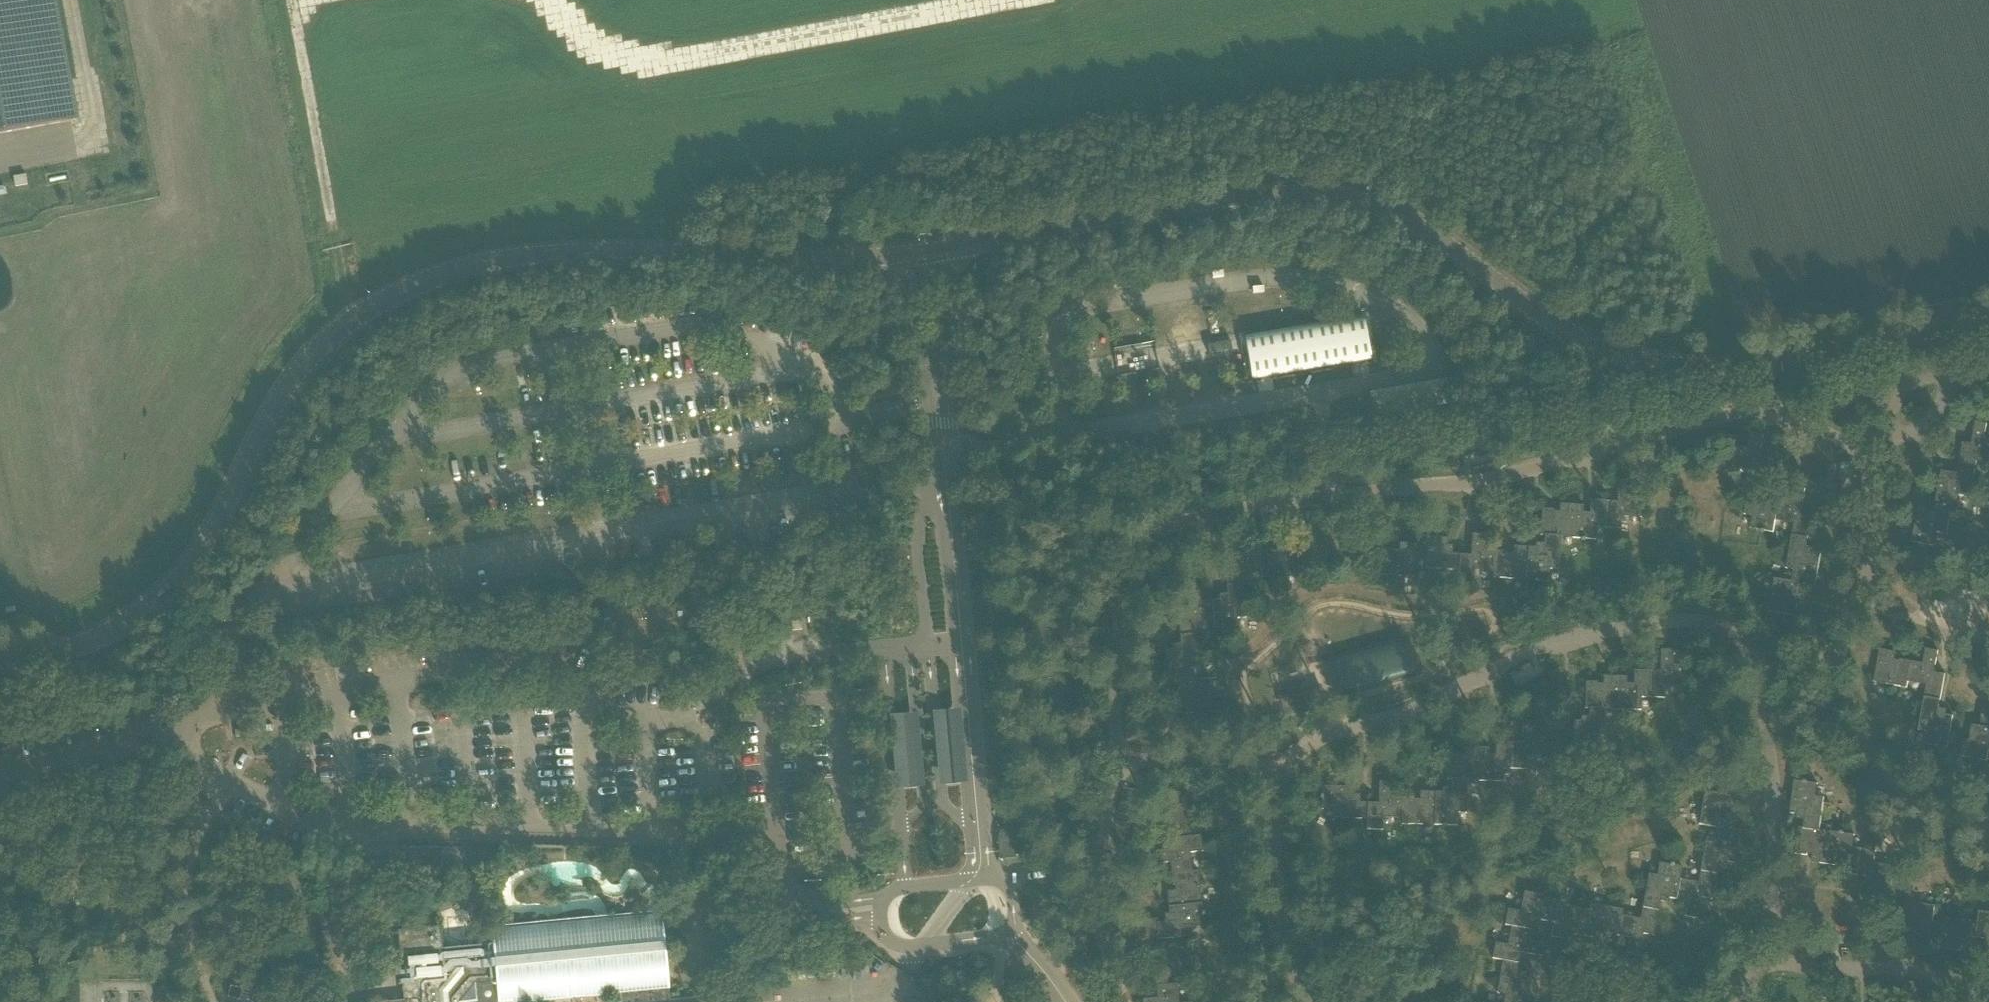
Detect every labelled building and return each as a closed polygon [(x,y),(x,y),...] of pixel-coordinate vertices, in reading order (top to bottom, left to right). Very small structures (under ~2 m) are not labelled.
[(75,120),(54,0),(0,0),(0,134),(75,120)] [(14,177),(16,187),(28,185),(26,174),(14,177)] [(1252,381),(1372,361),(1364,317),(1245,337),(1252,381)] [(1958,468),(1975,472),(1977,460),(1988,462),(1988,440),(1985,439),(1987,424),(1975,422),(1971,445),(1962,443),(1958,468)] [(1752,471),(1750,483),(1766,486),(1770,460),(1759,458),(1763,436),(1751,434),(1748,449),(1736,447),(1732,467),(1752,471)] [(1975,472),(1958,468),(1957,474),(1940,471),(1934,506),(1951,509),(1951,510),(1955,511),(1957,495),(1970,498),(1975,472)] [(1618,481),(1618,488),(1617,502),(1607,501),(1605,528),(1620,529),(1621,517),(1641,518),(1642,498),(1630,497),(1631,482),(1618,481)] [(1773,534),(1775,522),(1779,501),(1771,500),(1772,494),(1765,492),(1766,486),(1750,483),(1744,516),(1752,517),(1750,530),(1761,532),(1760,533),(1764,534),(1765,532),(1773,534)] [(1779,501),(1775,522),(1794,525),(1791,537),(1808,540),(1812,514),(1801,512),(1805,490),(1793,488),(1790,503),(1779,501)] [(1605,528),(1607,501),(1591,500),(1590,506),(1575,505),(1572,538),(1581,539),(1580,541),(1584,541),(1585,539),(1595,540),(1596,527),(1605,528)] [(1572,538),(1575,505),(1559,504),(1558,512),(1553,512),(1554,510),(1542,509),(1540,536),(1544,536),(1560,538),(1572,538)] [(1951,509),(1934,506),(1933,511),(1916,508),(1909,544),(1918,545),(1918,546),(1922,547),(1922,546),(1931,548),(1933,533),(1946,535),(1951,510),(1951,509)] [(1459,555),(1458,572),(1457,582),(1473,583),(1474,571),(1493,572),(1495,551),(1483,550),(1484,535),(1472,534),(1470,556),(1459,555)] [(1458,572),(1459,555),(1453,555),(1453,547),(1447,547),(1448,539),(1415,536),(1414,545),(1415,545),(1414,560),(1426,561),(1425,569),(1458,572)] [(1560,538),(1544,536),(1544,543),(1536,542),(1536,548),(1528,548),(1525,581),(1534,581),(1533,583),(1537,583),(1538,582),(1549,583),(1549,570),(1558,570),(1560,538)] [(1808,540),(1791,537),(1786,570),(1794,571),(1792,583),(1807,585),(1807,586),(1815,588),(1821,555),(1813,554),(1814,548),(1807,546),(1808,540)] [(1415,545),(1414,545),(1398,544),(1398,552),(1393,551),(1393,549),(1381,549),(1379,576),(1413,578),(1414,560),(1415,545)] [(1525,581),(1528,548),(1512,546),(1511,554),(1506,554),(1507,552),(1495,551),(1493,572),(1493,578),(1525,581)] [(1804,602),(1807,586),(1807,585),(1792,583),(1774,580),(1768,613),(1795,617),(1797,606),(1795,605),(1796,601),(1804,602)] [(1245,618),(1243,586),(1226,587),(1227,593),(1220,594),(1220,600),(1212,600),(1214,621),(1214,633),(1223,633),(1223,634),(1227,634),(1227,632),(1238,632),(1237,619),(1245,618)] [(801,621),(792,622),(793,631),(803,630),(801,621)] [(1407,656),(1397,621),(1321,642),(1331,676),(1333,685),(1409,664),(1407,656)] [(1199,668),(1196,635),(1180,636),(1181,643),(1173,644),(1174,650),(1166,650),(1168,683),(1176,683),(1176,682),(1191,681),(1190,669),(1199,668)] [(1310,647),(1265,657),(1269,677),(1314,667),(1310,647)] [(1922,664),(1911,662),(1907,682),(1926,686),(1923,698),(1940,701),(1944,675),(1939,674),(1942,660),(1936,659),(1938,651),(1925,649),(1922,664)] [(1911,662),(1899,660),(1899,661),(1894,661),(1896,653),(1879,650),(1873,682),(1906,689),(1907,682),(1911,662)] [(1660,672),(1649,672),(1648,699),(1664,699),(1665,687),(1685,687),(1685,666),(1673,666),(1673,651),(1660,651),(1660,672)] [(1648,699),(1649,672),(1634,671),(1633,678),(1618,677),(1617,711),(1626,711),(1626,713),(1630,713),(1630,711),(1641,711),(1641,698),(1648,699)] [(1617,711),(1618,677),(1602,677),(1602,685),(1597,685),(1597,683),(1585,683),(1585,710),(1589,710),(1605,710),(1617,711)] [(1209,679),(1191,681),(1176,682),(1176,683),(1178,698),(1185,698),(1186,703),(1184,703),(1185,714),(1212,713),(1209,679)] [(1295,709),(1291,698),(1280,701),(1283,713),(1295,709)] [(1938,707),(1940,701),(1923,698),(1917,730),(1926,732),(1923,745),(1934,747),(1934,748),(1938,749),(1938,747),(1947,749),(1953,716),(1945,715),(1946,709),(1938,707)] [(1979,728),(1988,730),(1988,704),(1988,712),(1982,711),(1979,728)] [(1605,743),(1605,710),(1589,710),(1589,716),(1582,716),(1581,722),(1573,722),(1573,755),(1581,755),(1581,757),(1585,757),(1585,755),(1596,756),(1596,743),(1605,743)] [(1522,721),(1522,729),(1522,743),(1510,743),(1510,770),(1526,770),(1526,758),(1546,758),(1547,737),(1534,737),(1535,722),(1522,721)] [(1979,728),(1970,726),(1967,743),(1961,742),(1958,760),(1985,764),(1987,751),(1988,752),(1988,730),(1979,728)] [(1510,770),(1510,743),(1495,742),(1495,749),(1479,748),(1479,782),(1487,782),(1487,784),(1491,784),(1491,782),(1502,782),(1502,769),(1510,770)] [(1479,782),(1479,748),(1464,748),(1463,756),(1459,756),(1459,754),(1447,754),(1446,781),(1450,781),(1467,781),(1479,782)] [(1443,793),(1435,793),(1434,826),(1442,826),(1442,828),(1446,828),(1446,827),(1457,827),(1458,814),(1466,814),(1467,781),(1450,781),(1450,787),(1443,787),(1443,793)] [(1804,822),(1803,828),(1819,831),(1824,798),(1816,797),(1817,785),(1807,783),(1807,781),(1803,781),(1803,782),(1794,781),(1789,814),(1797,815),(1797,821),(1804,822)] [(1382,819),(1401,819),(1402,798),(1390,798),(1391,783),(1378,782),(1378,790),(1372,790),(1372,804),(1366,804),(1366,820),(1366,831),(1382,831),(1382,819)] [(1366,820),(1366,804),(1360,804),(1360,796),(1354,796),(1355,788),(1321,787),(1321,796),(1319,796),(1319,800),(1321,800),(1321,811),(1334,811),(1333,819),(1366,820)] [(1174,839),(1190,837),(1187,805),(1178,806),(1177,793),(1166,794),(1166,792),(1162,793),(1162,794),(1154,795),(1157,828),(1165,828),(1166,833),(1173,833),(1174,839)] [(1698,825),(1716,828),(1731,831),(1731,830),(1734,814),(1726,813),(1727,808),(1729,808),(1731,797),(1704,792),(1698,825)] [(1434,826),(1435,793),(1419,793),(1418,800),(1414,800),(1414,799),(1402,798),(1401,819),(1401,825),(1434,826)] [(1706,838),(1701,871),(1717,873),(1718,867),(1725,868),(1726,862),(1734,864),(1740,831),(1731,830),(1731,831),(1716,828),(1714,840),(1706,838)] [(1810,863),(1826,865),(1831,833),(1819,831),(1803,828),(1799,828),(1795,854),(1806,856),(1807,854),(1811,855),(1810,863)] [(1855,876),(1859,850),(1852,849),(1854,836),(1843,834),(1843,833),(1839,832),(1839,834),(1831,833),(1826,865),(1841,868),(1840,874),(1855,876)] [(1021,858),(1019,842),(1015,842),(1015,839),(1013,834),(1004,835),(1003,839),(1004,860),(1021,858)] [(1022,838),(1023,863),(1034,863),(1033,836),(1021,837),(1022,838)] [(1200,836),(1190,837),(1174,839),(1175,850),(1153,852),(1155,865),(1170,863),(1171,874),(1192,872),(1190,854),(1202,852),(1200,836)] [(1875,852),(1859,850),(1855,876),(1861,877),(1858,891),(1864,891),(1863,899),(1875,901),(1878,886),(1890,888),(1893,867),(1873,864),(1875,852)] [(1649,875),(1643,907),(1659,910),(1660,903),(1667,905),(1668,899),(1676,900),(1680,880),(1682,867),(1674,866),(1674,864),(1670,864),(1670,865),(1659,863),(1657,876),(1649,875)] [(1712,900),(1717,873),(1701,871),(1698,883),(1680,880),(1676,900),(1688,902),(1685,917),(1698,919),(1701,898),(1712,900)] [(1198,872),(1192,872),(1171,874),(1172,886),(1174,886),(1174,891),(1166,892),(1168,907),(1201,904),(1198,872)] [(1533,920),(1554,923),(1556,911),(1542,908),(1544,896),(1524,892),(1520,912),(1508,910),(1505,926),(1511,927),(1532,930),(1533,920)] [(1930,939),(1932,924),(1935,906),(1901,902),(1898,928),(1909,930),(1910,928),(1914,929),(1913,937),(1929,939),(1930,939)] [(1164,923),(1157,924),(1159,940),(1192,937),(1191,929),(1203,927),(1202,916),(1204,916),(1204,912),(1202,913),(1201,904),(1168,907),(1169,915),(1163,916),(1164,923)] [(1589,910),(1584,937),(1601,940),(1602,932),(1607,933),(1607,934),(1619,936),(1622,916),(1623,910),(1590,904),(1589,910)] [(1556,911),(1554,923),(1551,937),(1568,940),(1569,932),(1574,933),(1574,935),(1584,937),(1589,910),(1557,905),(1556,911)] [(1654,936),(1659,910),(1643,907),(1641,919),(1622,916),(1619,936),(1630,938),(1627,953),(1640,956),(1644,934),(1654,936)] [(662,918),(661,912),(648,913),(608,917),(597,918),(492,928),(493,944),(443,949),(442,927),(398,931),(405,1001),(391,1001),(670,1001),(662,918)] [(1975,939),(1977,922),(1945,918),(1944,926),(1932,924),(1930,939),(1929,939),(1928,948),(1961,952),(1962,944),(1968,945),(1969,938),(1975,939)] [(1160,953),(1159,940),(1157,924),(1157,920),(1130,922),(1131,934),(1133,934),(1133,939),(1125,940),(1127,956),(1160,953)] [(1530,942),(1532,930),(1511,927),(1508,945),(1495,943),(1493,959),(1503,961),(1519,964),(1521,953),(1542,957),(1544,944),(1530,942)] [(1503,961),(1497,993),(1505,995),(1504,1001),(1528,1001),(1532,979),(1524,977),(1525,972),(1518,970),(1519,964),(1503,961)] [(1142,1001),(1178,1001),(1177,985),(1156,987),(1157,1000),(1142,1001)]
